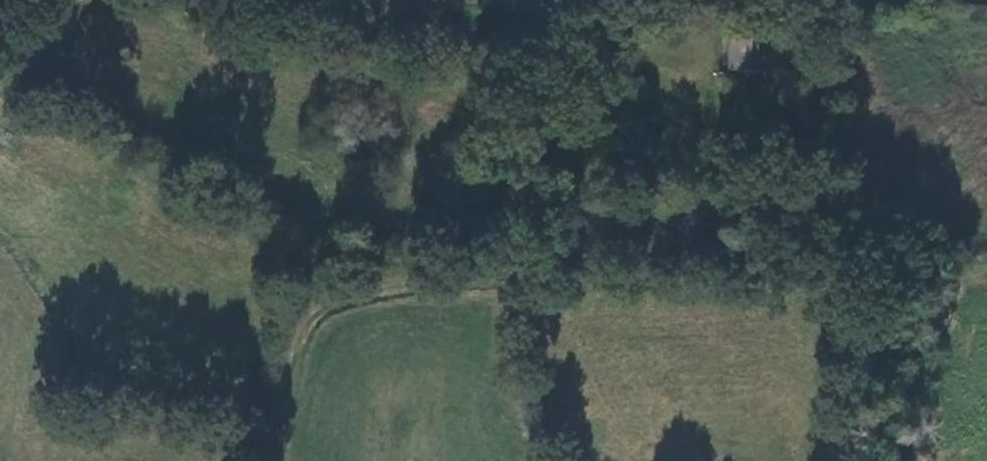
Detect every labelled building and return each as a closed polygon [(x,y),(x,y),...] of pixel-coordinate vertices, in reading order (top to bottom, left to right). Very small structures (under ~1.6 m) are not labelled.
[(730,36),(728,70),(750,71),(751,66),(757,66),(758,45),(754,45),(753,38),(730,36)]
